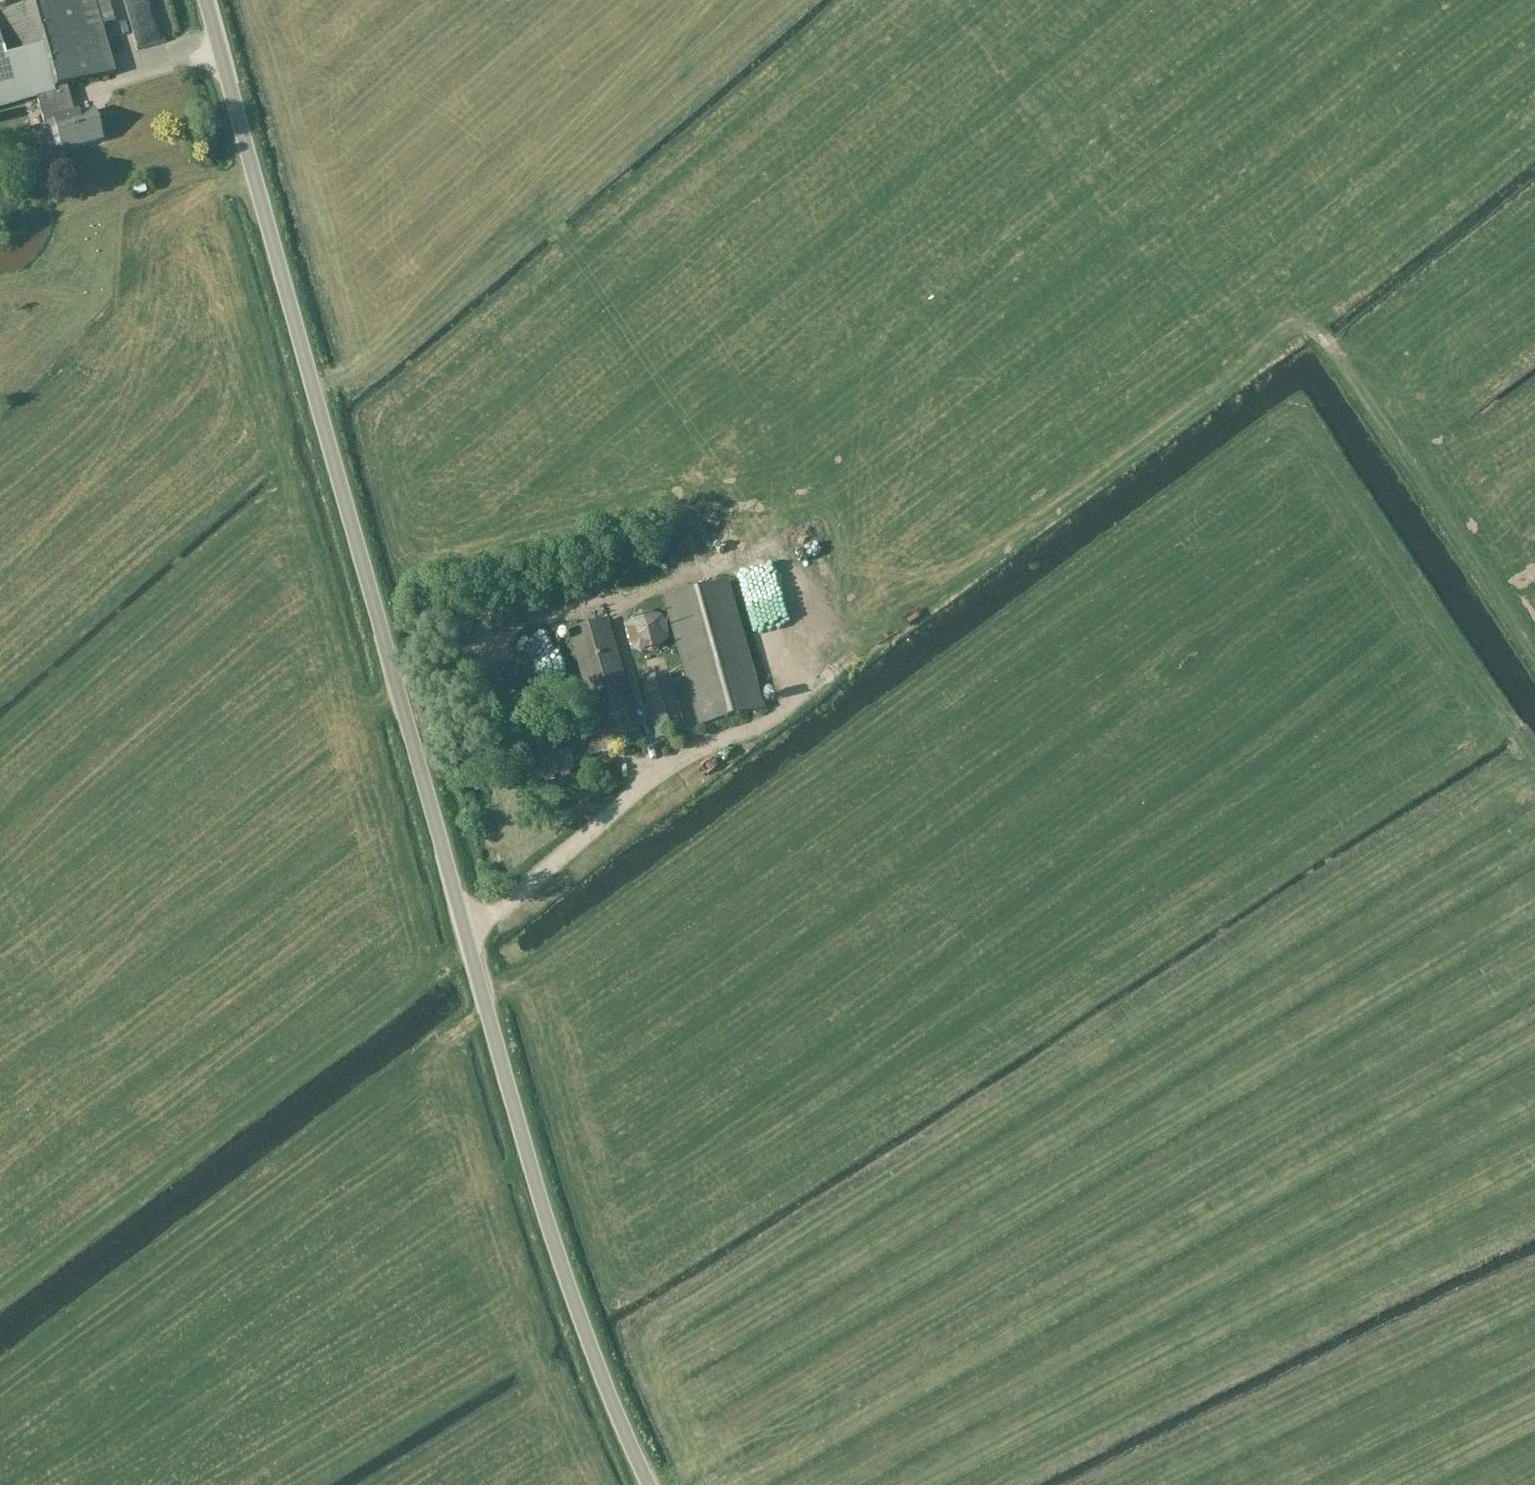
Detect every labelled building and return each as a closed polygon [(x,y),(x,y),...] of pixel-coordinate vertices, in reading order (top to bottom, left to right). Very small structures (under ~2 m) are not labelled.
[(36,95),(45,126),(54,123),(63,152),(103,141),(94,111),(75,116),(67,86),(113,73),(99,22),(113,18),(107,0),(0,0),(0,105),(36,95)] [(131,48),(156,43),(147,0),(121,0),(131,48)] [(666,600),(701,727),(762,711),(727,583),(666,600)] [(663,619),(642,613),(626,629),(632,650),(652,654),(668,638),(663,619)] [(565,741),(524,753),(532,782),(573,770),(571,762),(604,753),(604,755),(643,744),(608,620),(569,631),(599,735),(566,745),(565,741)] [(684,731),(668,675),(641,682),(656,739),(684,731)]
